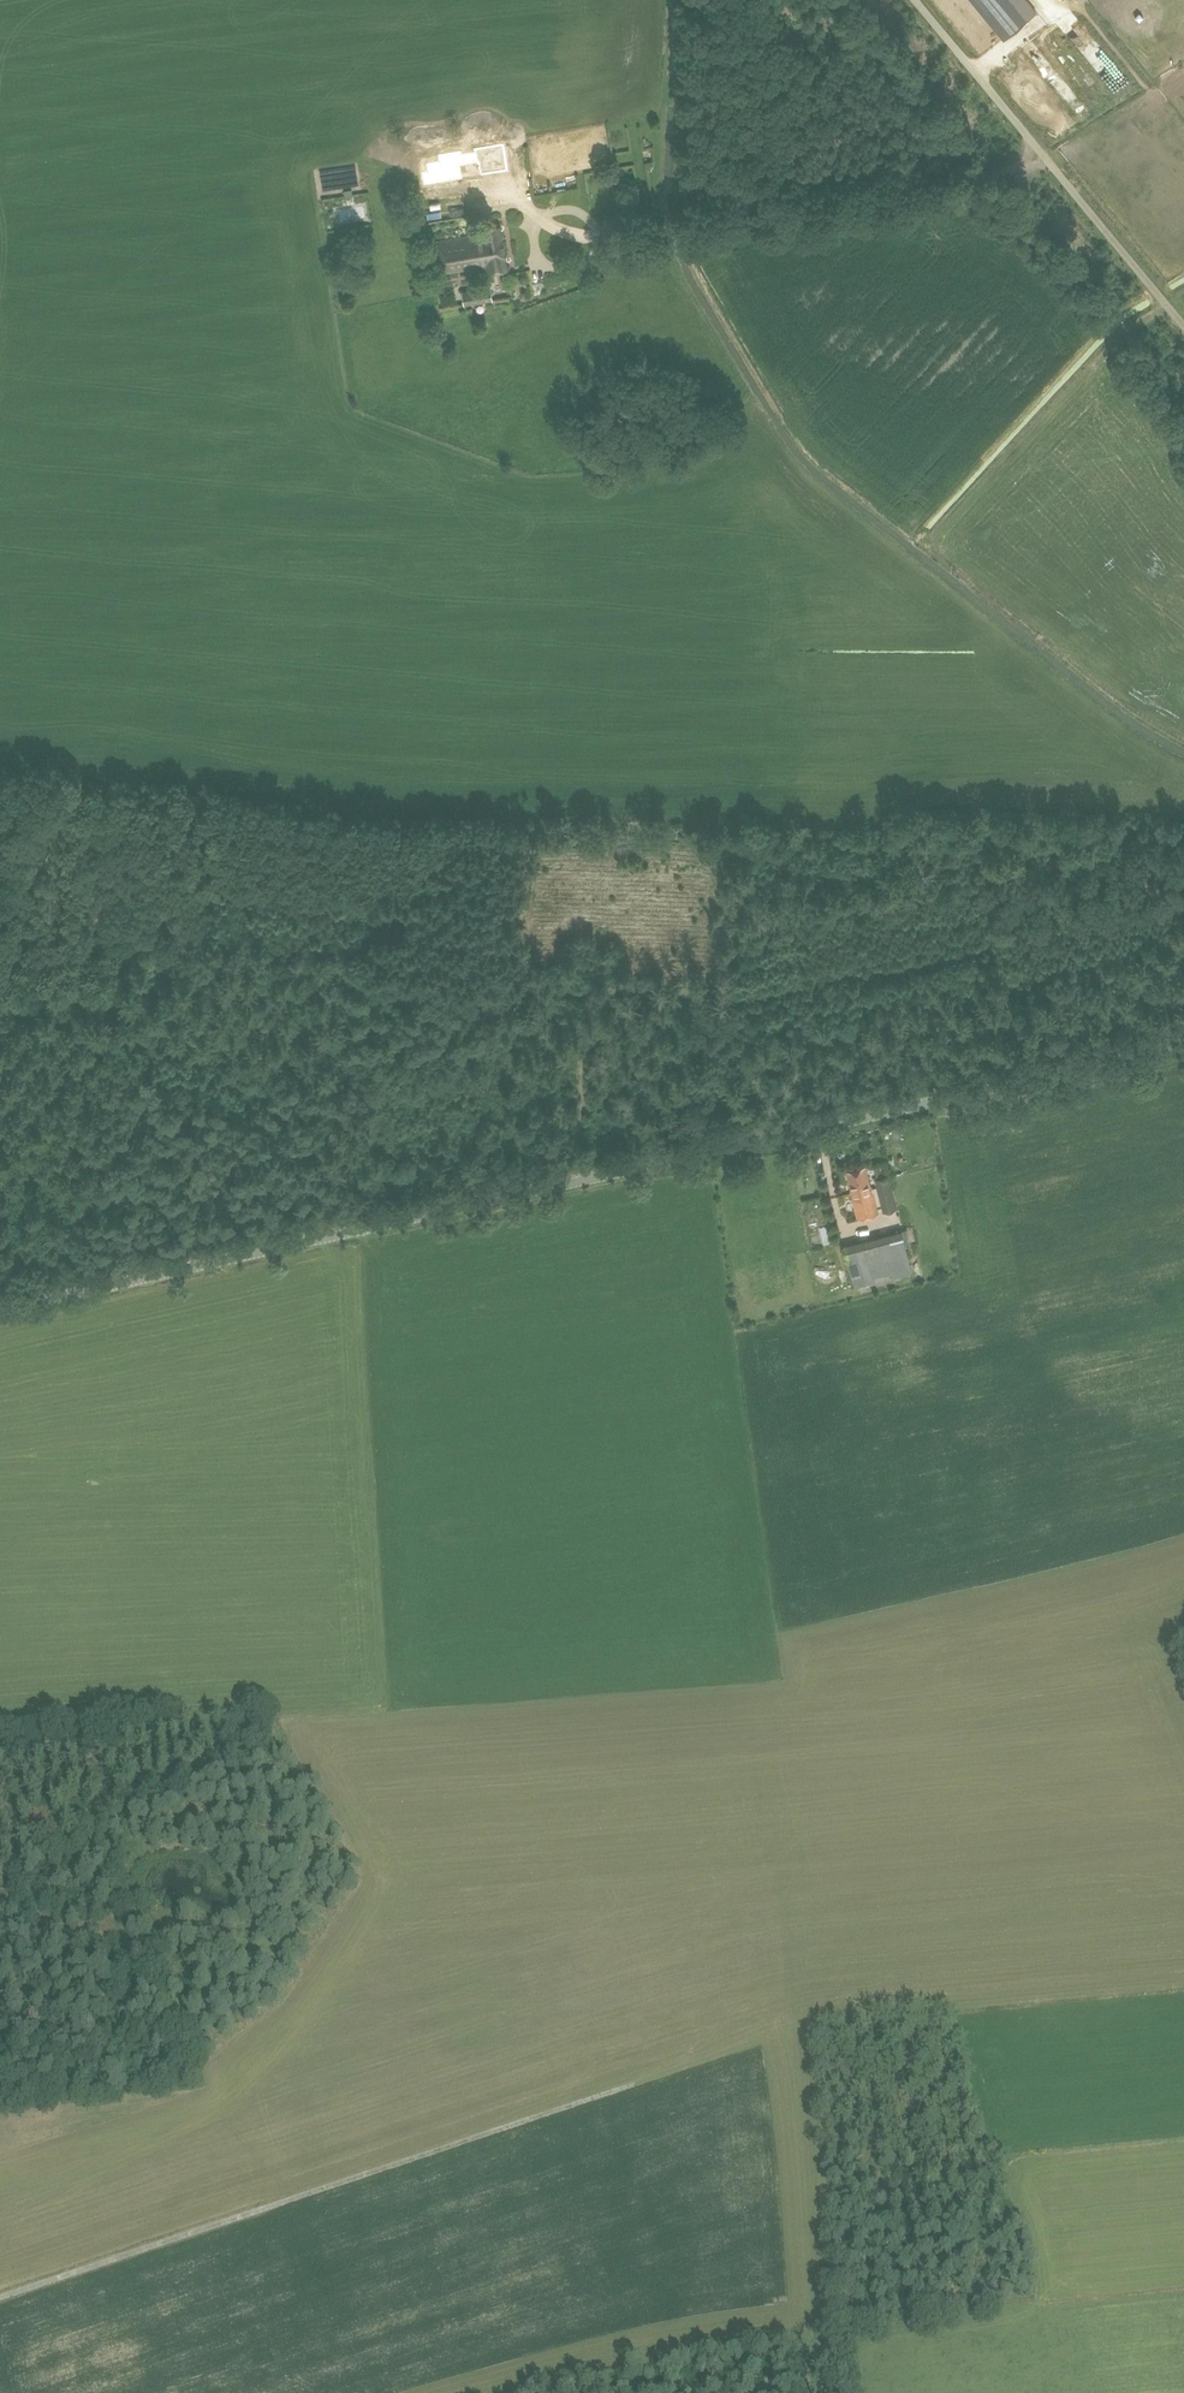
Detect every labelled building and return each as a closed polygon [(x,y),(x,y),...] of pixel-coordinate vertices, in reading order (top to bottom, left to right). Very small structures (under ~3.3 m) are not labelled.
[(1003,38),(1036,10),(1028,0),(972,0),(1003,38)] [(1037,43),(1028,50),(1084,125),(1094,117),(1037,43)] [(417,160),(419,168),(406,171),(408,179),(402,180),(404,191),(441,182),(438,170),(457,165),(460,178),(487,172),(481,145),(453,152),(453,155),(440,159),(439,155),(417,160)] [(359,224),(370,223),(369,209),(357,210),(359,224)] [(482,227),(483,233),(487,259),(489,271),(506,267),(499,224),(482,227)] [(484,260),(487,259),(483,233),(436,241),(442,273),(485,265),(484,260)] [(490,286),(462,291),(464,304),(492,299),(490,286)] [(834,1132),(826,1136),(831,1145),(839,1141),(834,1132)] [(870,1186),(865,1166),(846,1171),(851,1190),(850,1190),(857,1218),(878,1213),(871,1185),(870,1186)] [(889,1175),(875,1179),(883,1212),(897,1208),(889,1175)] [(912,1272),(905,1247),(910,1246),(906,1229),(901,1230),(901,1229),(844,1245),(855,1287),(912,1272)]
